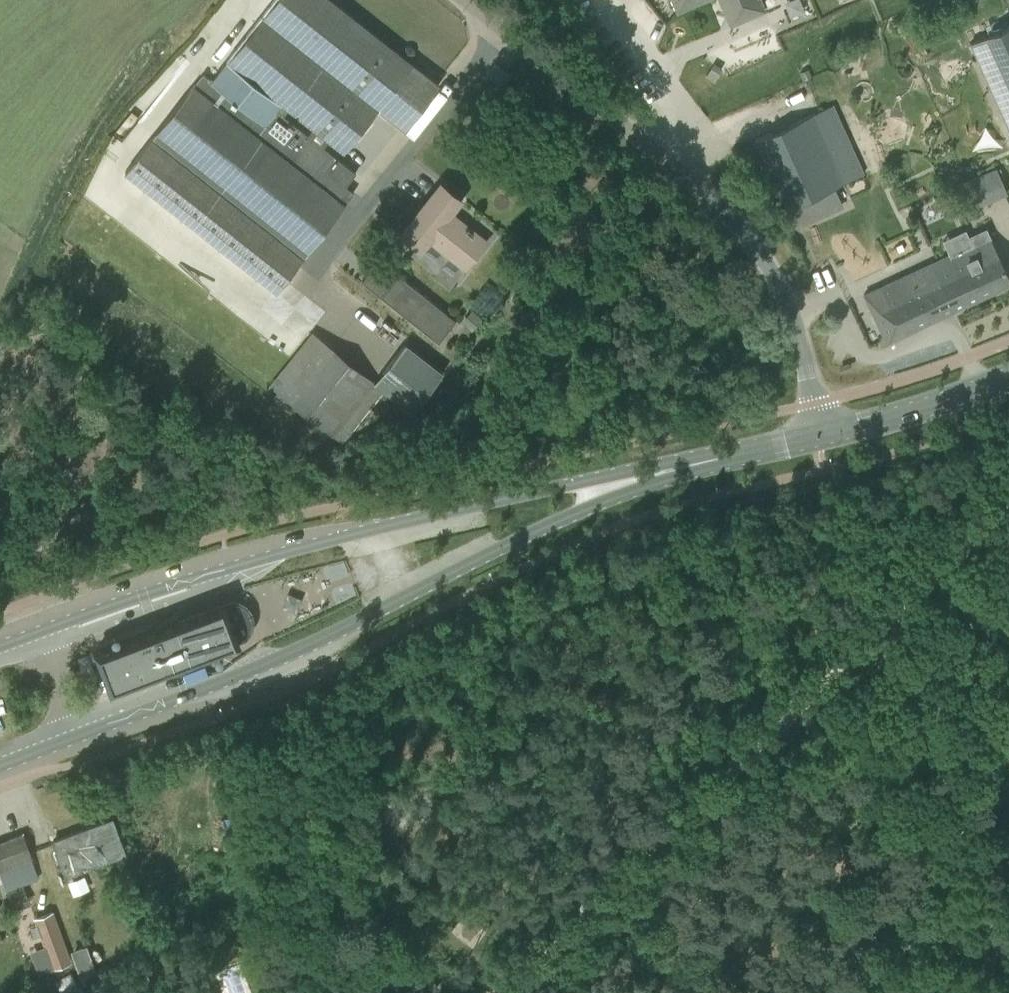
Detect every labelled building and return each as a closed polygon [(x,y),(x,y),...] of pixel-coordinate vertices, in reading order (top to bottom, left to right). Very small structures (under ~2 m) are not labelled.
[(274,292),(341,208),(353,192),(345,186),(355,173),(322,146),(328,139),(343,151),(377,108),(404,129),(439,85),(331,0),(274,0),(211,80),(202,73),(123,172),(274,292)] [(677,12),(705,0),(672,0),(677,12)] [(760,0),(719,0),(726,15),(740,21),(765,11),(760,0)] [(970,42),(978,61),(989,56),(1001,81),(997,83),(1008,110),(1008,25),(970,42)] [(807,68),(800,72),(803,80),(811,76),(807,68)] [(815,112),(845,181),(863,173),(833,105),(815,112)] [(844,182),(813,113),(754,139),(785,208),(844,182)] [(1006,193),(996,169),(966,182),(976,206),(1006,193)] [(402,232),(401,233),(417,245),(420,247),(413,255),(431,269),(429,271),(448,287),(464,267),(482,244),(446,215),(457,202),(438,187),(418,212),(421,215),(405,235),(402,232)] [(863,294),(885,341),(1008,283),(1008,279),(988,235),(985,228),(968,236),(965,229),(942,240),(949,254),(863,294)] [(455,320),(397,274),(380,296),(438,342),(455,320)] [(471,310),(462,322),(471,329),(480,317),(471,310)] [(269,385),(288,400),(330,345),(311,330),(269,385)] [(888,360),(892,371),(915,364),(912,352),(888,360)] [(225,602),(223,603),(222,602),(222,600),(93,649),(109,691),(237,642),(237,641),(244,638),(246,637),(247,635),(249,634),(250,632),(251,630),(251,628),(252,626),(252,624),(252,622),(252,620),(252,618),(251,616),(251,614),(250,612),(249,610),(247,609),(246,607),(245,606),(243,605),(241,604),(239,603),(237,602),(235,602),(233,601),(231,601),(229,601),(227,602),(225,602)] [(943,650),(951,658),(959,651),(951,642),(943,650)] [(94,671),(87,653),(76,657),(83,676),(94,671)] [(102,691),(96,676),(85,681),(90,696),(102,691)] [(52,841),(65,875),(84,868),(125,853),(118,837),(111,818),(52,841)] [(29,851),(22,834),(0,842),(0,876),(2,882),(4,882),(13,902),(15,907),(29,902),(26,893),(22,883),(37,877),(38,877),(29,851)] [(69,961),(51,912),(34,919),(46,950),(35,955),(41,971),(69,961)] [(221,970),(228,992),(247,992),(240,965),(221,970)] [(61,991),(76,985),(71,972),(56,979),(61,991)]
